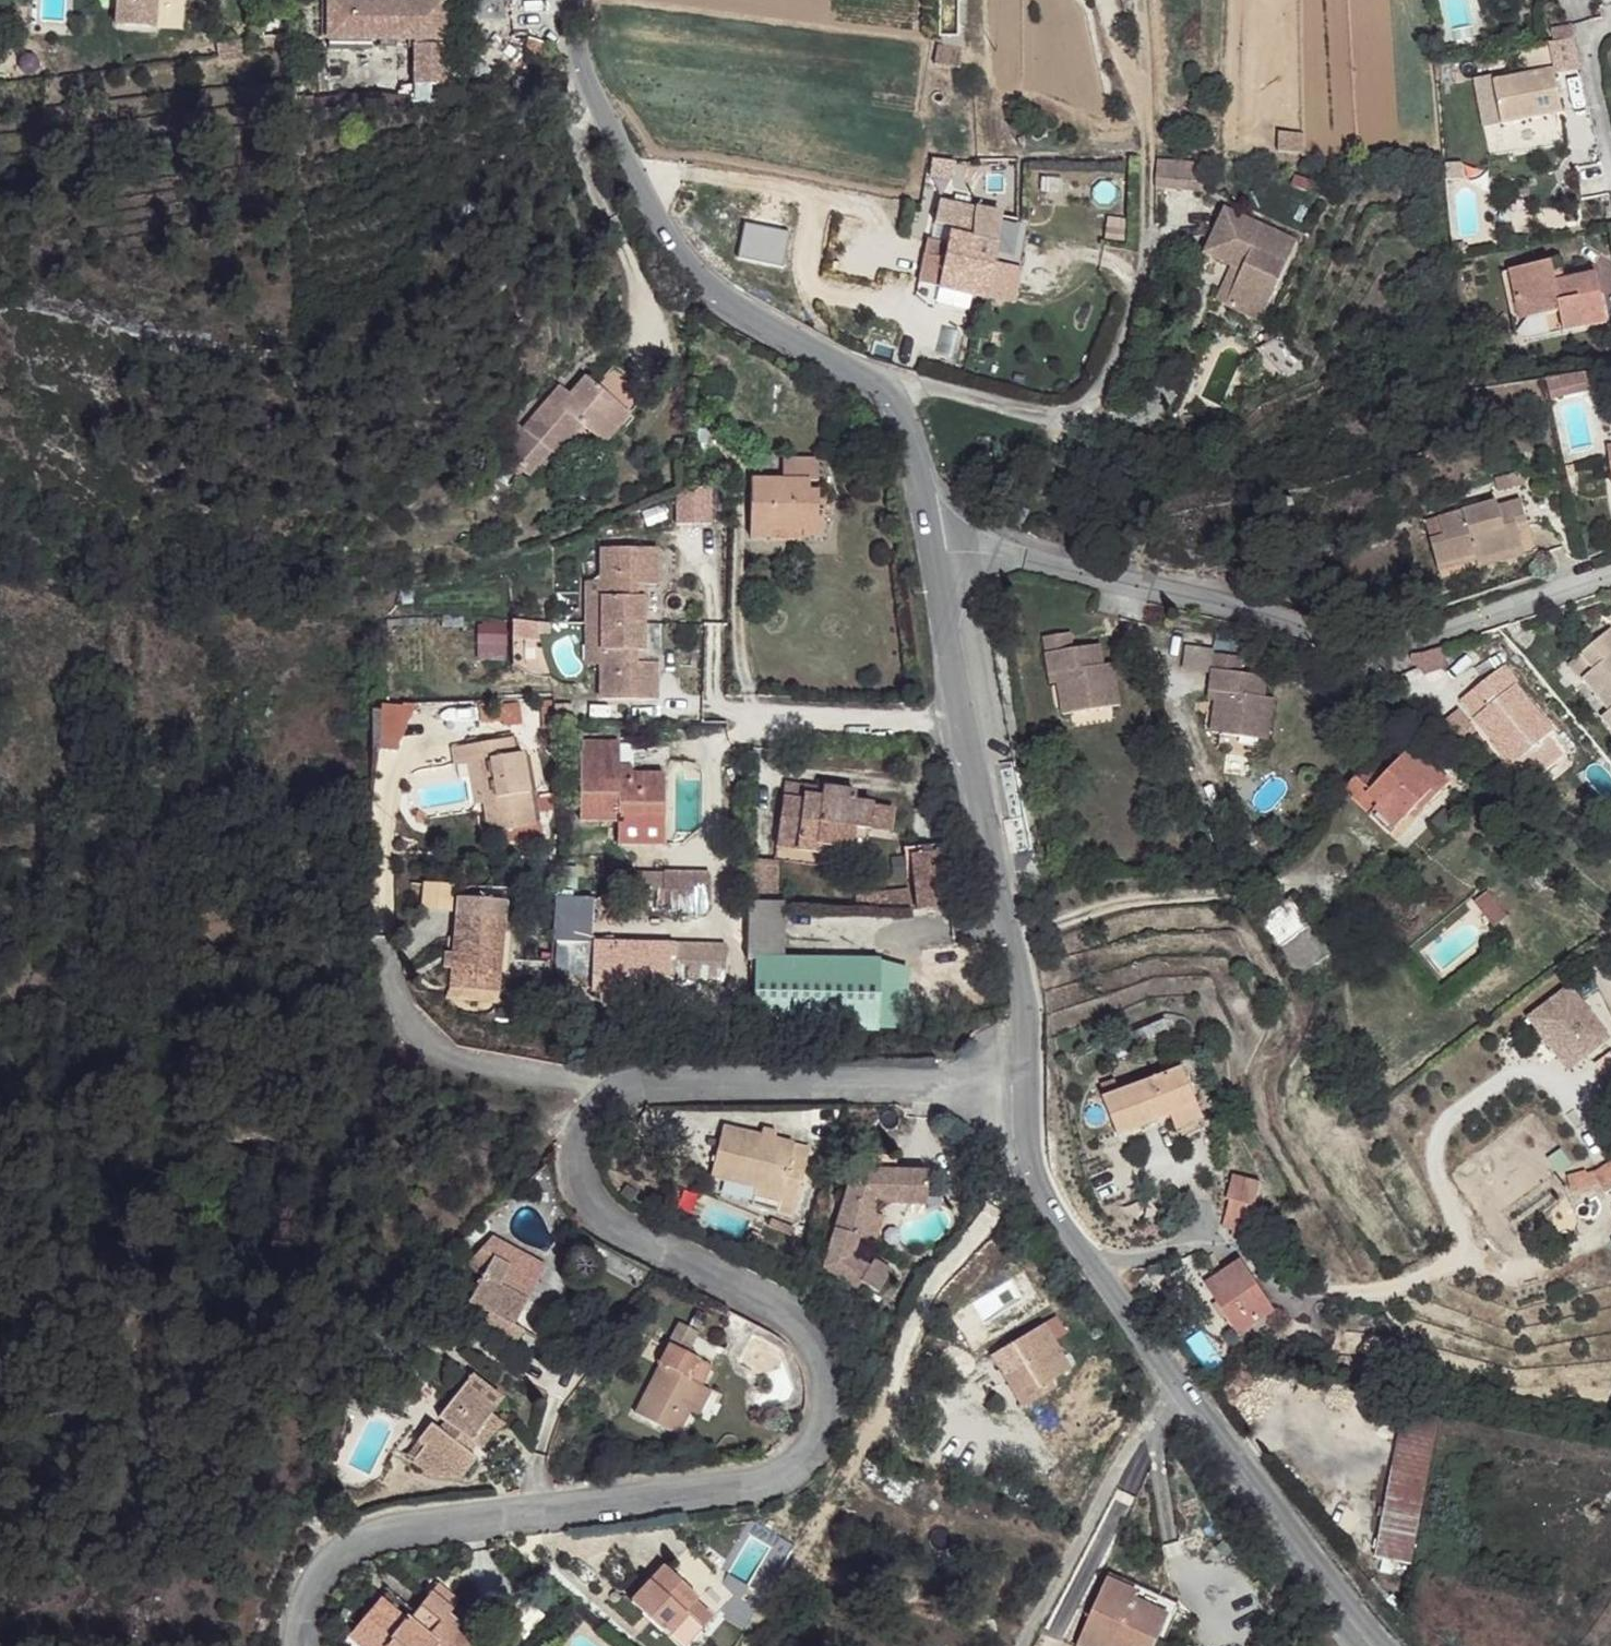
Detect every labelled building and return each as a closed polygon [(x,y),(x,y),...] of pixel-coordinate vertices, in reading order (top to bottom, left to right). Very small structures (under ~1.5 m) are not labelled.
[(133,10),(141,10),(140,28),(170,31),(172,0),(134,0),(133,10)] [(330,40),(448,38),(448,0),(331,0),(330,40)] [(141,10),(133,10),(132,27),(140,28),(141,10)] [(447,43),(416,42),(416,83),(447,83),(447,43)] [(960,44),(943,42),(941,60),(959,62),(960,44)] [(1553,71),(1492,84),(1501,129),(1541,119),(1561,115),(1553,71)] [(1204,157),(1161,154),(1160,173),(1203,176),(1204,157)] [(1294,233),(1222,197),(1199,244),(1228,258),(1236,262),(1222,295),(1255,312),(1294,233)] [(978,207),(942,199),(937,221),(952,226),(948,244),(939,242),(935,254),(928,253),(921,281),(986,297),(998,244),(972,237),(978,207)] [(981,207),(978,207),(972,237),(998,244),(1006,213),(981,207)] [(1566,255),(1555,257),(1560,279),(1571,277),(1566,255)] [(1514,265),(1521,299),(1530,297),(1535,316),(1566,310),(1570,328),(1610,321),(1610,318),(1601,272),(1571,277),(1560,279),(1555,257),(1514,265)] [(1236,262),(1228,258),(1213,290),(1222,295),(1236,262)] [(273,331),(259,331),(260,343),(273,343),(273,331)] [(614,363),(601,379),(603,396),(622,423),(648,391),(614,363)] [(1598,389),(1595,370),(1550,377),(1555,397),(1598,389)] [(603,396),(601,379),(598,382),(587,374),(585,378),(603,396)] [(603,396),(585,378),(569,396),(559,407),(550,401),(536,417),(503,454),(531,477),(553,453),(550,451),(564,433),(571,440),(583,426),(606,443),(622,423),(603,396)] [(569,396),(560,389),(550,401),(559,407),(569,396)] [(571,440),(564,433),(550,451),(553,453),(558,457),(571,440)] [(823,470),(784,469),(784,486),(756,485),(754,544),(780,545),(780,534),(809,533),(808,544),(830,545),(830,505),(823,504),(823,499),(816,498),(817,490),(823,490),(823,470)] [(671,492),(674,526),(711,524),(709,490),(671,492)] [(1013,503),(998,497),(992,509),(1007,517),(1013,503)] [(1026,511),(1013,503),(1007,517),(1019,523),(1026,511)] [(1498,503),(1441,515),(1447,547),(1433,551),(1439,577),(1532,557),(1521,506),(1500,510),(1498,503)] [(809,533),(780,534),(780,545),(808,544),(809,533)] [(659,552),(605,552),(605,586),(605,630),(606,668),(607,701),(661,701),(660,667),(641,666),(641,653),(649,653),(647,601),(639,601),(639,589),(660,587),(659,552)] [(605,586),(591,587),(592,630),(605,630),(605,586)] [(475,658),(504,661),(509,619),(479,616),(475,658)] [(1605,616),(1574,643),(1588,659),(1577,669),(1588,683),(1605,702),(1610,710),(1610,622),(1605,616)] [(605,630),(592,630),(592,668),(606,668),(605,630)] [(1506,678),(1488,663),(1454,702),(1472,718),(1497,740),(1501,736),(1521,753),(1539,768),(1570,732),(1551,716),(1506,678)] [(1218,692),(1189,692),(1189,731),(1197,731),(1197,741),(1198,772),(1255,770),(1253,730),(1246,729),(1245,707),(1218,707),(1218,692)] [(1041,696),(1018,702),(1029,742),(1036,739),(1039,748),(1048,779),(1100,760),(1088,721),(1079,723),(1073,705),(1047,712),(1041,696)] [(1605,702),(1596,710),(1610,727),(1610,710),(1605,702)] [(373,747),(398,752),(407,712),(383,706),(373,747)] [(1197,731),(1189,731),(1189,740),(1197,741),(1197,731)] [(1036,739),(1029,742),(1032,749),(1039,748),(1036,739)] [(621,743),(581,742),(580,792),(668,795),(668,775),(635,774),(622,774),(621,743)] [(514,744),(502,746),(504,762),(517,760),(514,744)] [(502,746),(455,752),(457,768),(468,768),(478,766),(485,808),(487,830),(535,831),(526,759),(517,760),(504,762),(502,746)] [(636,765),(622,763),(622,774),(635,774),(636,765)] [(478,766),(468,768),(473,809),(485,808),(478,766)] [(1411,783),(1387,766),(1377,780),(1400,797),(1411,783)] [(1365,795),(1352,785),(1344,792),(1330,809),(1359,830),(1362,826),(1385,843),(1396,830),(1401,821),(1408,826),(1429,798),(1411,783),(1400,797),(1377,780),(1365,795)] [(1344,792),(1352,785),(1350,782),(1344,792)] [(826,788),(825,798),(858,799),(858,794),(826,788)] [(668,795),(580,792),(579,829),(624,830),(623,844),(666,844),(667,826),(668,795)] [(825,798),(805,797),(804,803),(786,801),(780,845),(855,855),(860,827),(875,829),(893,830),(895,808),(857,802),(858,799),(825,798)] [(1408,826),(1401,821),(1396,830),(1401,835),(1408,826)] [(1385,843),(1362,826),(1359,830),(1382,848),(1385,843)] [(875,829),(860,827),(855,855),(870,857),(875,829)] [(949,859),(921,858),(919,911),(947,911),(949,859)] [(785,865),(761,863),(759,906),(785,907),(785,865)] [(1352,937),(1304,870),(1274,892),(1312,949),(1337,931),(1346,942),(1352,937)] [(710,909),(709,872),(635,873),(636,910),(710,909)] [(912,892),(885,895),(884,910),(911,910),(912,892)] [(1479,901),(1469,911),(1475,917),(1485,906),(1479,901)] [(759,906),(754,906),(754,960),(762,960),(762,956),(789,958),(792,907),(785,907),(759,906)] [(1500,923),(1485,906),(1475,917),(1491,933),(1500,923)] [(499,924),(458,921),(453,991),(494,993),(499,924)] [(661,927),(643,927),(641,957),(660,957),(661,927)] [(718,928),(661,927),(660,957),(718,959),(718,928)] [(762,956),(762,960),(884,964),(886,960),(789,958),(762,956)] [(884,964),(762,960),(761,1023),(883,1027),(884,964)] [(919,965),(884,964),(883,1027),(916,1027),(919,965)] [(1565,1073),(1610,1040),(1610,1039),(1571,983),(1524,1017),(1565,1073)] [(1184,1071),(1143,1087),(1157,1122),(1174,1117),(1198,1107),(1184,1071)] [(1157,1122),(1143,1087),(1121,1098),(1127,1113),(1112,1120),(1120,1138),(1157,1122)] [(1127,1113),(1121,1098),(1106,1104),(1112,1120),(1127,1113)] [(1205,1122),(1198,1107),(1174,1117),(1180,1134),(1205,1122)] [(769,1132),(766,1142),(777,1144),(779,1135),(769,1132)] [(766,1142),(729,1133),(718,1179),(764,1191),(784,1195),(782,1204),(780,1215),(796,1218),(812,1152),(777,1144),(766,1142)] [(885,1152),(867,1151),(866,1164),(882,1166),(883,1174),(858,1174),(831,1251),(836,1255),(826,1271),(861,1293),(865,1287),(882,1296),(894,1276),(877,1265),(873,1270),(857,1260),(863,1240),(868,1241),(881,1208),(930,1210),(928,1175),(902,1174),(902,1160),(886,1160),(885,1152)] [(1596,1184),(1593,1171),(1568,1178),(1572,1192),(1596,1184)] [(1244,1242),(1260,1183),(1233,1176),(1218,1235),(1244,1242)] [(784,1195),(764,1191),(762,1199),(782,1204),(784,1195)] [(513,1242),(506,1256),(537,1271),(545,1258),(513,1242)] [(506,1256),(494,1251),(469,1300),(489,1310),(481,1328),(516,1346),(524,1331),(518,1328),(512,1324),(525,1296),(537,1271),(506,1256)] [(1237,1263),(1230,1267),(1255,1288),(1237,1263)] [(1255,1288),(1230,1267),(1205,1285),(1235,1335),(1270,1311),(1255,1288)] [(532,1300),(525,1296),(512,1324),(518,1328),(532,1300)] [(720,1321),(699,1310),(688,1329),(708,1341),(720,1321)] [(1073,1368),(1043,1324),(1012,1344),(1020,1357),(1007,1366),(998,1373),(1025,1412),(1047,1396),(1042,1389),(1052,1382),(1073,1368)] [(678,1328),(631,1415),(675,1438),(688,1413),(702,1388),(712,1368),(688,1355),(698,1338),(678,1328)] [(1020,1357),(1012,1344),(999,1354),(1007,1366),(1020,1357)] [(469,1374),(461,1384),(492,1409),(502,1399),(469,1374)] [(1057,1389),(1052,1382),(1042,1389),(1047,1396),(1057,1389)] [(492,1409),(461,1384),(426,1427),(439,1437),(433,1445),(421,1437),(409,1452),(412,1456),(401,1470),(421,1486),(454,1485),(470,1462),(460,1453),(466,1445),(477,1453),(488,1437),(478,1429),(486,1420),(492,1409)] [(715,1395),(702,1388),(688,1413),(702,1420),(715,1395)] [(1418,1408),(1387,1398),(1369,1462),(1404,1473),(1416,1430),(1418,1408)] [(499,1429),(486,1420),(478,1429),(488,1437),(499,1429)] [(1404,1473),(1369,1462),(1348,1530),(1357,1545),(1381,1552),(1404,1473)] [(1357,1545),(1348,1530),(1344,1541),(1357,1545)] [(668,1575),(633,1612),(672,1645),(697,1645),(703,1639),(685,1622),(694,1613),(701,1605),(668,1575)] [(744,1591),(727,1581),(722,1591),(739,1600),(744,1591)] [(413,1593),(417,1597),(437,1613),(444,1605),(419,1585),(413,1593)] [(1108,1592),(1093,1624),(1160,1645),(1161,1645),(1167,1635),(1135,1619),(1141,1607),(1108,1592)] [(362,1613),(338,1644),(341,1645),(462,1645),(465,1641),(435,1618),(437,1613),(417,1597),(402,1619),(395,1627),(393,1625),(387,1631),(362,1613)] [(373,1597),(362,1613),(387,1631),(393,1625),(395,1627),(402,1619),(373,1597)] [(712,1628),(694,1613),(685,1622),(703,1639),(712,1628)] [(1093,1624),(1082,1645),(1160,1645),(1093,1624)]
